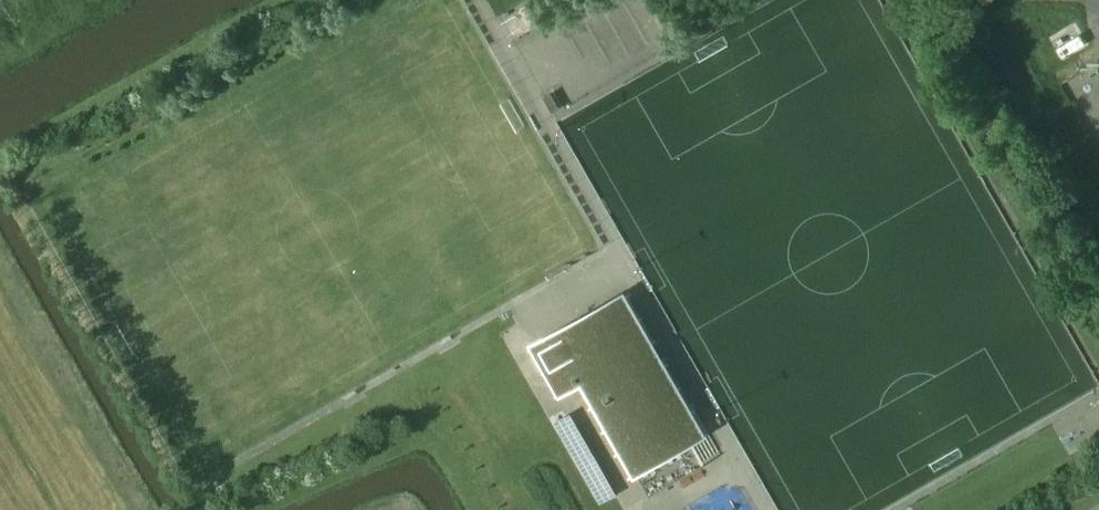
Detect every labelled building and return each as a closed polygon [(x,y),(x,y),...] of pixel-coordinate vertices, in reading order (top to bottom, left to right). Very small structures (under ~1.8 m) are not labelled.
[(564,326),(529,346),(558,396),(583,381),(649,496),(721,454),(664,355),(646,365),(640,355),(658,345),(627,290),(579,318),(584,325),(569,334),(564,326)]
